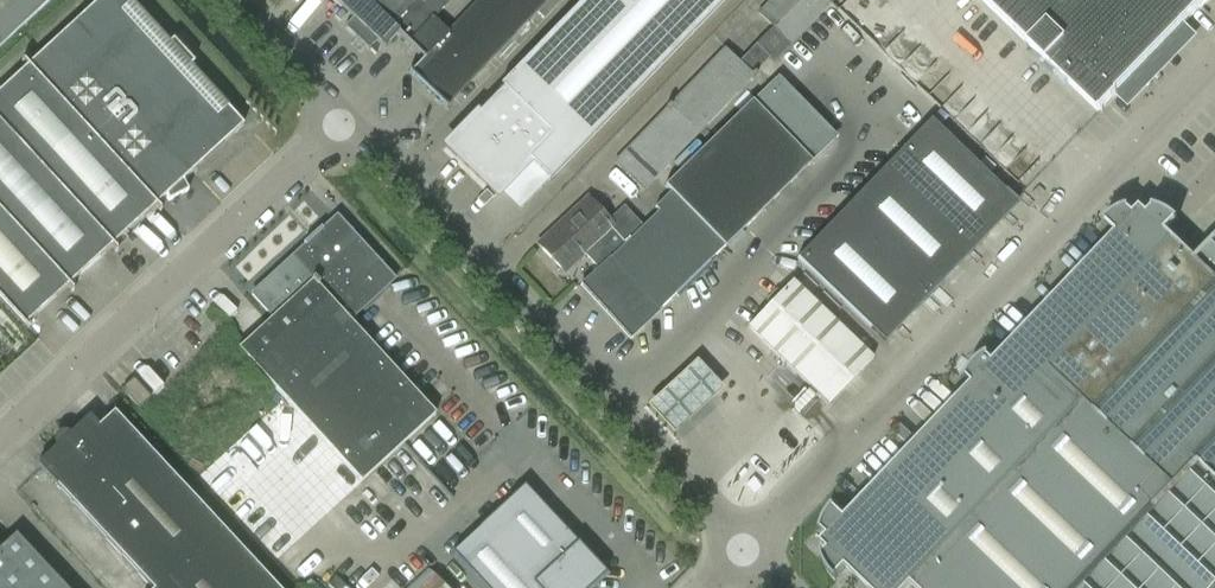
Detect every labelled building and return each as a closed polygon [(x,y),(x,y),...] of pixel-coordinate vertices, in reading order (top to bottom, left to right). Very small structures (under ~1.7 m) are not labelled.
[(0,91),(0,299),(25,327),(166,197),(169,202),(189,191),(184,181),(243,126),(189,68),(194,63),(173,40),(169,44),(128,0),(100,0),(0,91)] [(53,0),(0,0),(0,48),(53,0)] [(353,18),(345,27),(369,49),(376,41),(384,49),(386,47),(385,46),(399,31),(410,44),(451,0),(334,0),(353,18)] [(412,72),(411,71),(410,72),(446,107),(548,0),(481,0),(412,72)] [(446,147),(497,196),(530,162),(550,181),(725,0),(583,0),(499,86),(502,89),(446,147)] [(833,0),(770,0),(758,12),(773,27),(790,44),(833,0)] [(1099,113),(1101,111),(1102,112),(1210,0),(982,0),(1099,113)] [(342,10),(336,17),(341,22),(347,15),(342,10)] [(725,48),(613,163),(644,193),(753,79),(757,75),(755,73),(769,59),(756,46),(740,63),(725,48)] [(787,86),(777,76),(752,101),(761,111),(787,86)] [(631,339),(661,312),(659,311),(725,246),(725,247),(812,162),(761,111),(752,101),(751,101),(665,186),(671,192),(655,208),(658,211),(643,226),(598,269),(581,285),(630,338),(631,339)] [(931,120),(842,212),(929,297),(1019,204),(931,120)] [(1039,186),(1032,193),(1039,199),(1046,192),(1039,186)] [(588,198),(539,245),(565,273),(585,254),(598,269),(643,226),(624,207),(610,221),(588,198)] [(820,532),(822,532),(822,531),(828,536),(821,543),(828,550),(823,555),(822,555),(821,555),(822,558),(824,563),(825,565),(827,569),(828,572),(831,575),(833,577),(836,580),(847,568),(868,587),(909,587),(912,585),(916,587),(1214,587),(1214,240),(1196,260),(1166,231),(1176,222),(1178,220),(1174,217),(1170,214),(1167,212),(1165,211),(1160,209),(1157,208),(1153,207),(1152,210),(1147,215),(1140,208),(1134,215),(1130,211),(1129,210),(1128,208),(1124,209),(1121,210),(1117,212),(1114,214),(1112,216),(1109,219),(1107,222),(1106,224),(1106,225),(1107,224),(1116,234),(993,362),(988,358),(989,357),(988,355),(985,356),(980,359),(977,362),(975,364),(971,369),(969,372),(966,376),(964,380),(966,380),(967,379),(972,384),(846,518),(834,506),(831,509),(829,512),(826,516),(824,519),(822,524),(821,528),(820,532)] [(842,212),(797,259),(885,343),(929,297),(842,212)] [(273,317),(238,349),(361,483),(436,415),(350,321),(394,280),(337,217),(323,230),(321,228),(303,244),(305,246),(252,295),(273,317)] [(792,282),(748,328),(829,406),(873,360),(792,282)] [(723,389),(697,361),(648,408),(674,436),(723,389)] [(37,465),(151,587),(278,587),(114,412),(98,426),(89,417),(37,465)] [(452,552),(485,587),(590,587),(605,574),(524,487),(502,507),(478,527),(479,527),(452,552)] [(16,536),(0,550),(0,587),(65,587),(16,536)] [(404,587),(444,587),(425,569),(404,587)]
